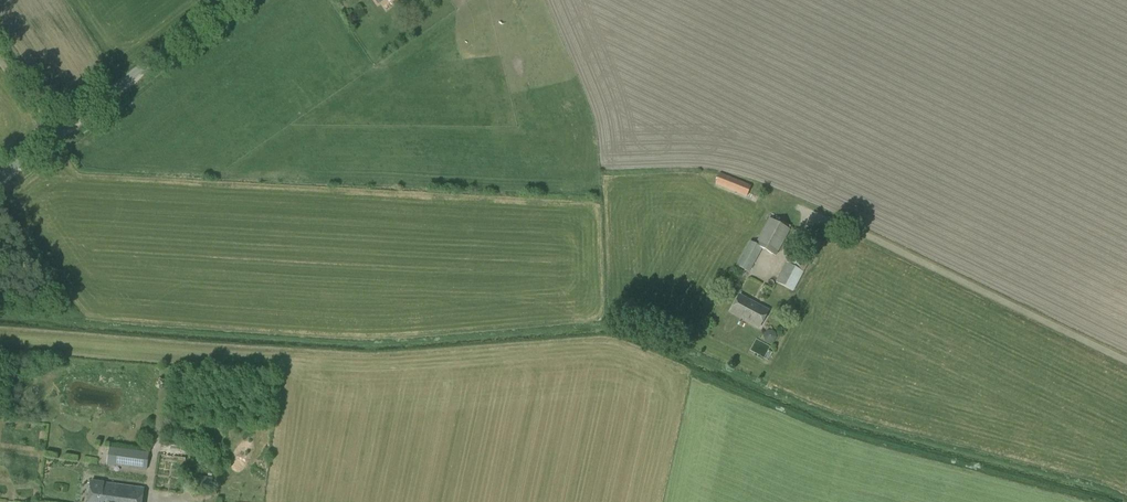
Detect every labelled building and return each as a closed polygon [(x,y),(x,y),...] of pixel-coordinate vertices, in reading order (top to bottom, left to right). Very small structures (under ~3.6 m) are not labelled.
[(747,196),(751,186),(719,174),(715,184),(747,196)] [(815,198),(828,204),(830,199),(817,194),(815,198)] [(775,256),(790,230),(770,218),(756,244),(750,241),(737,266),(748,272),(762,248),(775,256)] [(793,291),(811,257),(794,248),(775,282),(793,291)] [(759,328),(768,310),(740,294),(730,312),(759,328)] [(147,470),(149,453),(110,447),(107,465),(147,470)] [(163,455),(164,463),(181,461),(180,453),(163,455)] [(211,491),(212,478),(196,476),(195,489),(211,491)] [(144,487),(91,480),(88,501),(142,501),(144,487)] [(146,492),(148,501),(162,501),(159,489),(146,492)]
